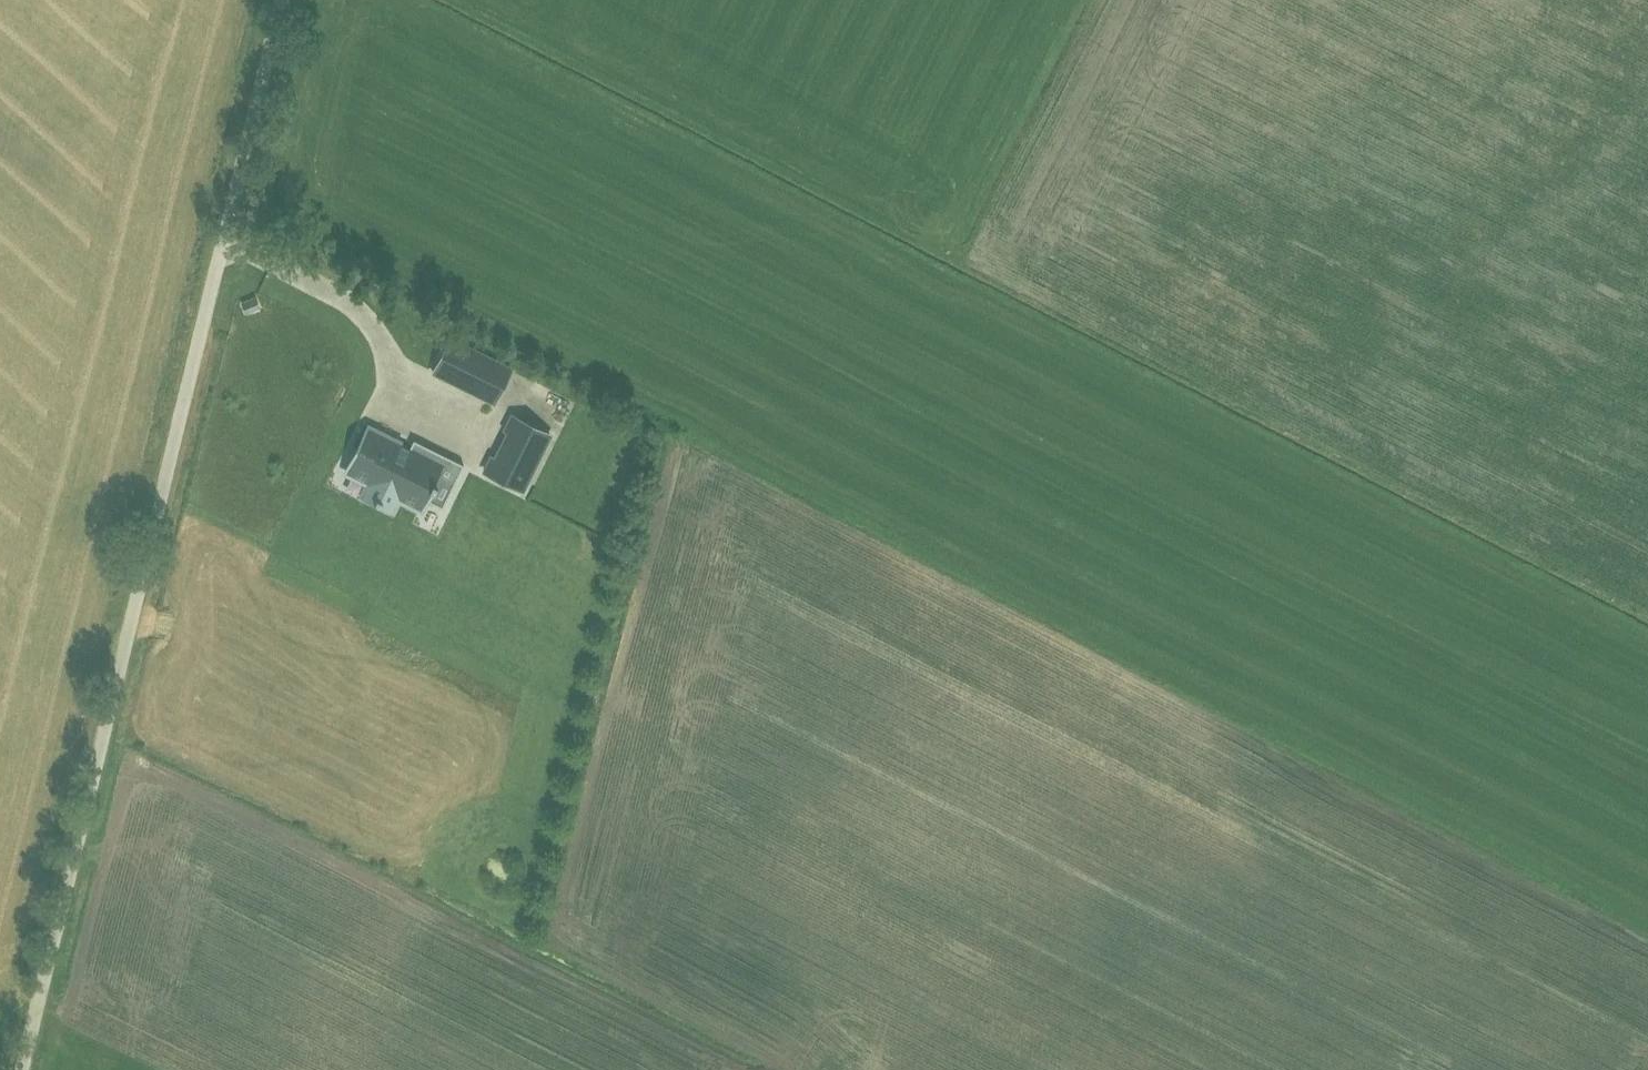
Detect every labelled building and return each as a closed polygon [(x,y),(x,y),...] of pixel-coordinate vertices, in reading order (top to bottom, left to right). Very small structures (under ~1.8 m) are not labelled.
[(265,293),(271,307),(288,299),(282,286),(265,293)] [(495,403),(512,370),(450,339),(434,372),(495,403)] [(550,435),(513,416),(506,431),(509,433),(496,459),(493,457),(485,473),(522,491),(550,435)] [(399,499),(420,509),(430,490),(434,492),(438,486),(433,483),(437,475),(452,483),(452,484),(454,485),(464,465),(461,464),(459,468),(447,462),(414,445),(416,441),(413,440),(409,448),(369,428),(347,473),(369,484),(363,496),(375,502),(374,503),(380,506),(381,505),(393,511),(399,499)] [(624,438),(616,453),(626,459),(634,443),(624,438)] [(341,490),(322,485),(318,497),(337,503),(341,490)]
